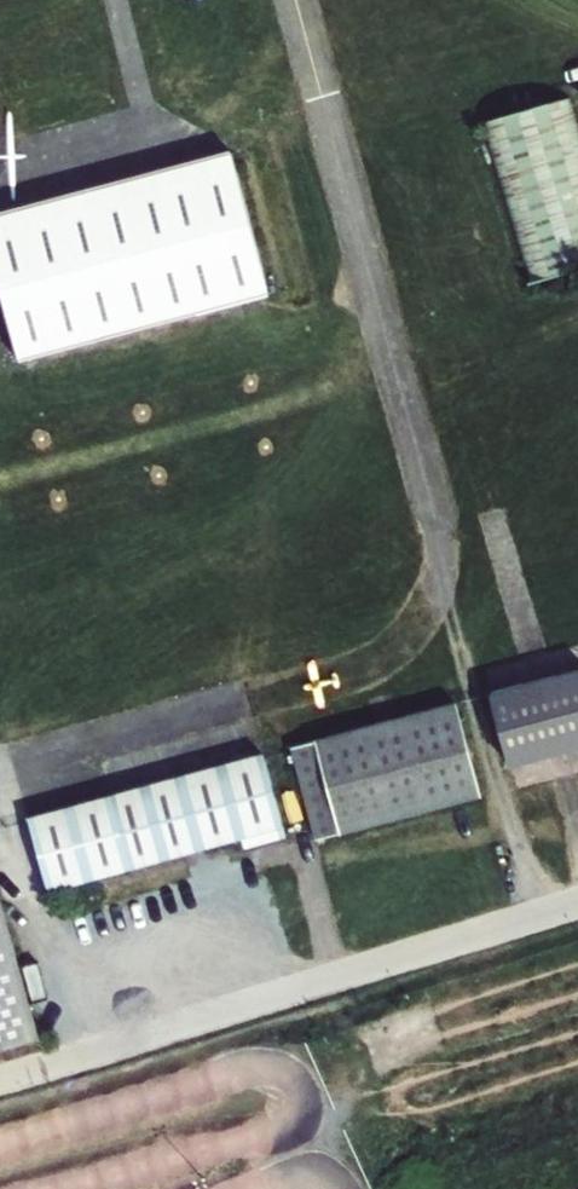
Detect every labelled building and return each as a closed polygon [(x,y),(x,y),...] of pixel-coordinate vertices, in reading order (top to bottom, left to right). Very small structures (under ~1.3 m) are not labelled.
[(570,106),(482,129),(526,291),(577,277),(577,134),(570,106)] [(0,213),(0,302),(16,362),(268,296),(230,152),(0,213)] [(488,693),(505,761),(577,742),(577,670),(488,693)] [(454,704),(288,749),(312,840),(478,796),(454,704)] [(263,755),(27,818),(46,889),(239,837),(243,849),(285,838),(263,755)] [(37,1048),(0,914),(0,1058),(37,1048)]
